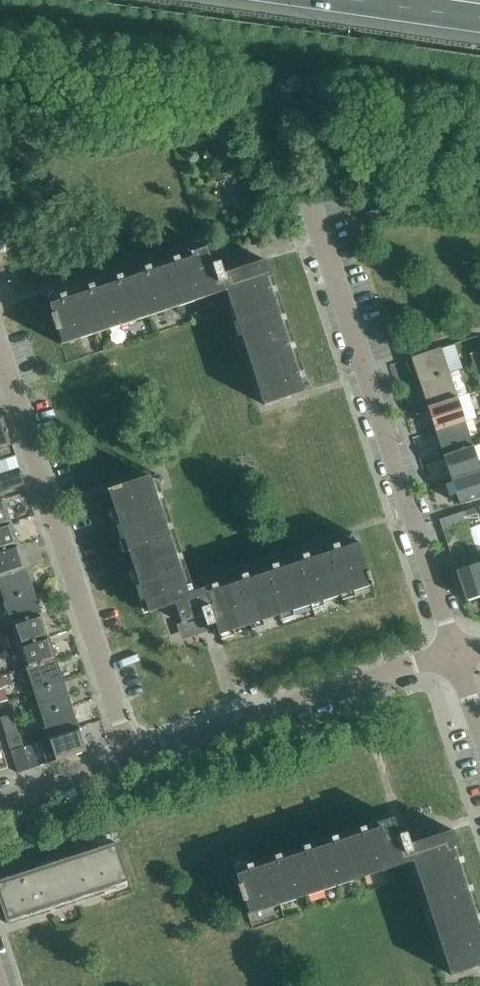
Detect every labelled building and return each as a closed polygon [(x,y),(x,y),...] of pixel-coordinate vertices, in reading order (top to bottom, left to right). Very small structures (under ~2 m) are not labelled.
[(193,258),(79,295),(50,304),(54,314),(52,315),(57,331),(59,331),(63,343),(61,344),(61,345),(227,291),(265,405),(305,392),(267,278),(272,276),(267,260),(248,266),(244,254),(213,265),(207,248),(191,253),(193,258)] [(412,357),(420,382),(449,372),(441,348),(412,357)] [(474,364),(479,362),(479,350),(470,353),(474,364)] [(420,382),(428,406),(457,397),(449,372),(420,382)] [(465,417),(477,415),(470,380),(459,382),(465,417)] [(428,406),(436,431),(466,421),(457,397),(428,406)] [(3,416),(0,417),(0,458),(14,453),(15,455),(16,455),(3,416)] [(436,431),(444,455),(474,446),(466,421),(436,431)] [(452,480),(479,471),(479,465),(474,446),(444,455),(452,480)] [(452,480),(460,504),(479,498),(479,471),(452,480)] [(0,479),(0,485),(2,492),(26,484),(22,472),(0,479)] [(176,604),(182,622),(185,633),(216,623),(219,635),(372,585),(372,586),(373,585),(360,543),(191,598),(151,476),(108,489),(108,491),(109,491),(149,613),(176,604)] [(12,521),(4,499),(0,500),(0,525),(12,521)] [(475,508),(463,512),(467,523),(479,520),(475,508)] [(467,523),(463,512),(440,519),(443,531),(467,523)] [(19,544),(12,521),(0,525),(0,551),(19,544)] [(27,567),(19,544),(0,551),(0,576),(27,567)] [(456,571),(466,600),(479,596),(479,563),(456,571)] [(4,600),(34,590),(27,567),(0,576),(0,586),(4,600)] [(4,600),(12,623),(42,613),(34,590),(4,600)] [(11,649),(19,646),(49,636),(42,613),(12,623),(4,626),(11,649)] [(19,646),(27,669),(57,659),(49,636),(19,646)] [(27,669),(35,692),(64,682),(57,659),(27,669)] [(1,677),(0,677),(0,688),(9,685),(5,675),(1,677)] [(35,692),(42,715),(72,705),(64,682),(35,692)] [(42,715),(50,738),(79,728),(72,705),(42,715)] [(3,727),(16,723),(13,713),(0,717),(3,727)] [(3,727),(11,750),(24,746),(16,723),(3,727)] [(79,728),(50,738),(57,760),(87,751),(79,728)] [(24,746),(11,750),(18,773),(39,766),(35,754),(27,756),(24,746)] [(394,817),(378,822),(379,827),(237,874),(240,884),(238,885),(243,901),(245,900),(249,912),(247,913),(248,915),(414,860),(451,974),(479,965),(479,928),(454,847),(459,846),(453,830),(435,836),(431,824),(399,834),(394,817)] [(117,843),(86,853),(55,863),(68,900),(129,880),(117,843)] [(25,873),(0,881),(0,899),(7,920),(68,900),(55,863),(25,873)]
